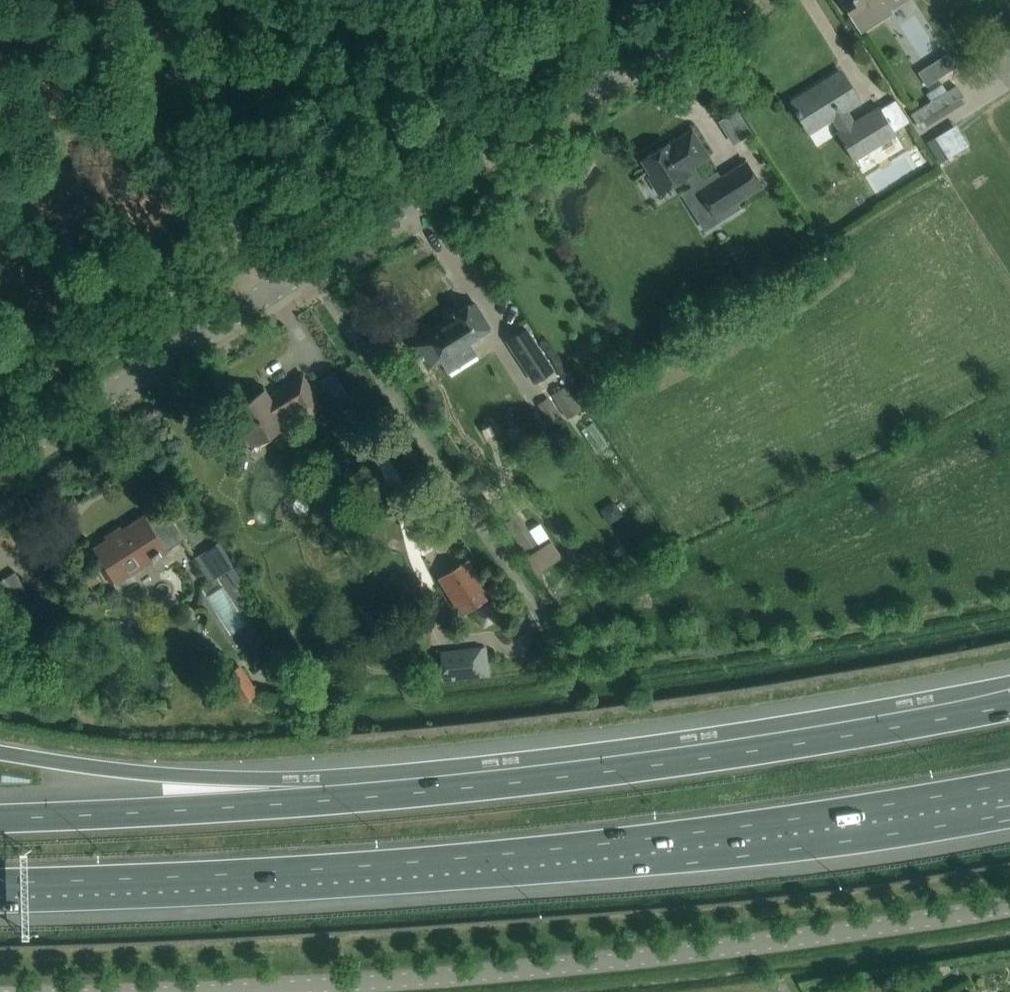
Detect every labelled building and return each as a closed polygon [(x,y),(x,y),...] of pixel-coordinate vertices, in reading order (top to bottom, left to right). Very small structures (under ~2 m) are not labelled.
[(862,31),(891,12),(889,9),(903,0),(842,0),(862,31)] [(927,65),(917,71),(926,85),(936,79),(927,65)] [(841,71),(839,72),(842,76),(815,92),(816,93),(809,98),(806,93),(790,102),(809,131),(833,116),(841,130),(836,133),(853,160),(896,133),(879,106),(852,123),(844,110),(859,100),(841,71)] [(920,128),(965,100),(955,85),(946,91),(941,84),(926,93),(931,100),(910,113),(920,128)] [(642,159),(651,174),(648,176),(658,193),(686,175),(683,171),(707,156),(691,131),(667,146),(666,144),(642,159)] [(934,141),(926,145),(939,167),(947,161),(934,141)] [(746,161),(729,172),(699,191),(714,215),(761,185),(746,161)] [(843,172),(829,175),(833,188),(847,185),(843,172)] [(714,300),(706,304),(710,313),(719,309),(714,300)] [(457,318),(413,346),(427,367),(490,328),(473,301),(454,314),(457,318)] [(527,326),(505,341),(533,383),(554,369),(527,326)] [(263,391),(232,410),(252,443),(284,423),(278,415),(295,404),(303,416),(320,406),(302,377),(268,398),(263,391)] [(565,385),(551,394),(567,418),(580,409),(565,385)] [(548,398),(535,407),(540,414),(546,410),(556,424),(563,420),(548,398)] [(487,428),(490,444),(503,441),(500,425),(487,428)] [(163,504),(93,548),(114,582),(184,538),(163,504)] [(504,523),(537,571),(560,556),(550,540),(538,547),(516,515),(504,523)] [(219,541),(194,556),(209,581),(234,565),(219,541)] [(488,594),(468,561),(440,578),(460,611),(488,594)] [(14,571),(3,578),(18,602),(30,594),(14,571)] [(18,602),(3,578),(0,580),(0,600),(6,610),(18,602)] [(501,614),(493,602),(475,613),(483,625),(501,614)] [(487,644),(441,649),(444,677),(490,673),(487,644)] [(242,662),(224,673),(241,700),(259,688),(242,662)]
